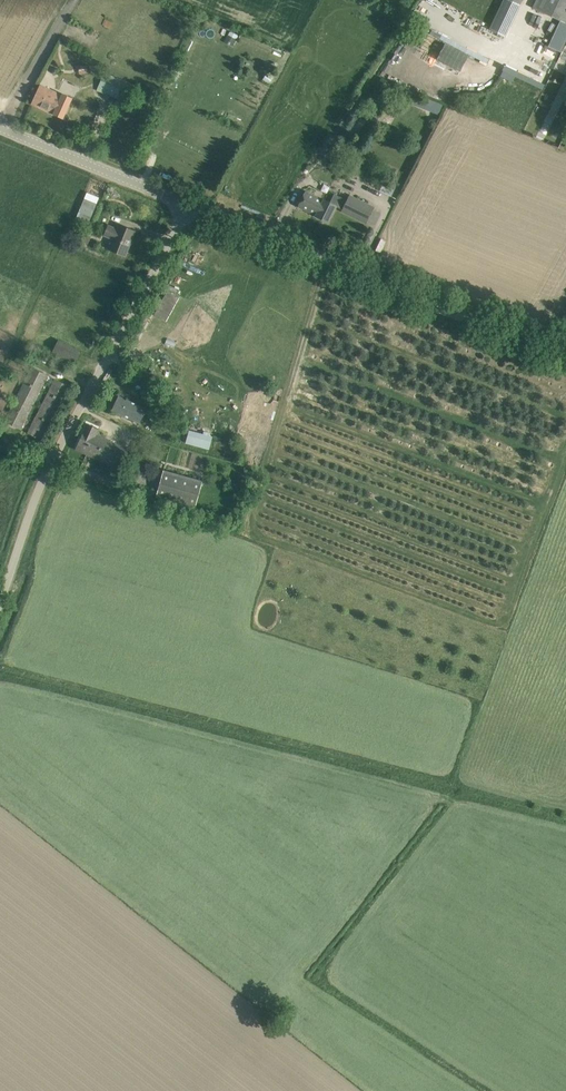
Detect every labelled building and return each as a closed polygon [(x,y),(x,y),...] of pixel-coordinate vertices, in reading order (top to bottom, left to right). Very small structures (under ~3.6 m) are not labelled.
[(533,7),(565,23),(565,0),(536,0),(533,7)] [(228,35),(224,42),(233,46),(237,39),(228,35)] [(97,90),(123,101),(131,83),(104,72),(97,90)] [(41,85),(32,103),(63,118),(72,98),(63,94),(62,96),(41,85)] [(356,116),(349,126),(359,133),(366,122),(356,116)] [(327,156),(337,161),(341,153),(332,148),(327,156)] [(384,181),(379,190),(391,195),(395,187),(384,181)] [(316,215),(324,199),(323,199),(323,200),(305,191),(303,196),(298,206),(316,215)] [(366,223),(371,213),(374,207),(349,195),(347,200),(335,195),(331,202),(324,199),(316,215),(315,216),(328,222),(336,206),(342,209),(342,210),(366,223)] [(84,198),(76,219),(88,224),(97,204),(84,198)] [(109,249),(125,255),(135,231),(119,224),(117,229),(108,225),(104,235),(114,238),(109,249)] [(79,351),(59,340),(52,352),(73,363),(79,351)] [(21,429),(48,375),(32,367),(5,421),(21,429)] [(70,386),(60,381),(56,379),(28,433),(42,440),(70,386)] [(118,395),(112,409),(122,414),(140,423),(147,408),(128,400),(118,395)] [(99,428),(97,428),(87,423),(76,449),(86,453),(118,469),(127,449),(96,434),(99,428)] [(193,431),(191,445),(212,448),(214,434),(193,431)] [(156,497),(195,508),(203,481),(164,470),(156,497)]
